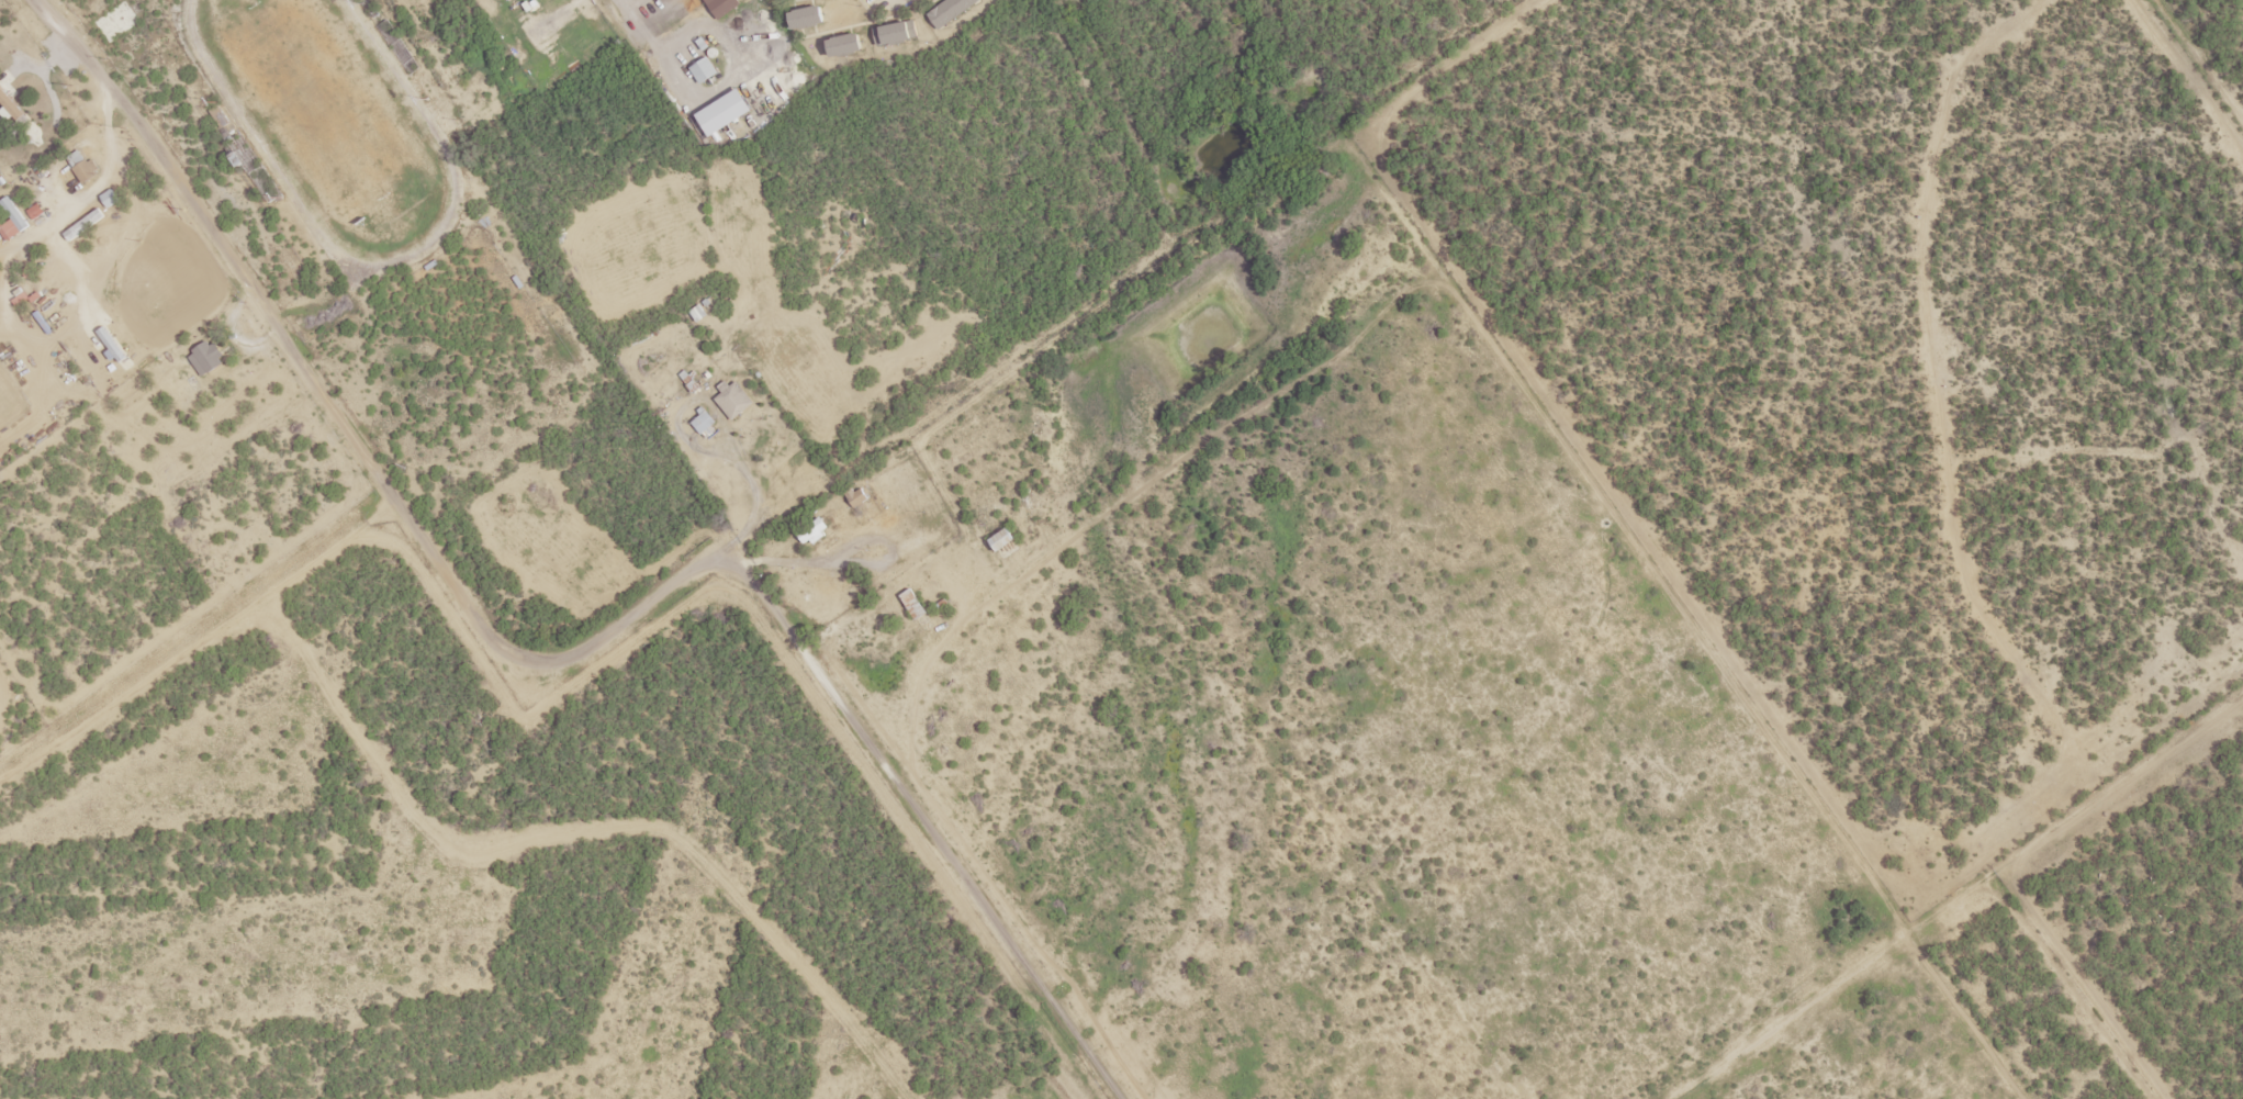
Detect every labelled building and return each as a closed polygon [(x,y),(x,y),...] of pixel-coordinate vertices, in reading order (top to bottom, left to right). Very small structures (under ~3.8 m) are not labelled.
[(721,21),(744,4),(741,0),(706,0),(721,21)] [(981,0),(952,0),(930,14),(941,31),(983,4),(981,0)] [(831,23),(826,5),(792,16),(798,33),(831,23)] [(833,41),(836,58),(870,53),(867,36),(833,41)] [(694,68),(701,85),(721,77),(714,60),(694,68)] [(101,177),(84,150),(70,159),(88,186),(101,177)] [(106,194),(108,207),(119,206),(117,193),(106,194)] [(108,217),(102,209),(67,234),(73,242),(108,217)] [(230,361),(219,339),(193,353),(205,375),(230,361)] [(725,393),(717,400),(736,421),(757,402),(739,382),(734,386),(729,381),(720,388),(725,393)] [(721,421),(705,409),(694,425),(709,437),(721,421)] [(827,521),(802,528),(806,546),(832,539),(827,521)] [(994,540),(1002,554),(1021,541),(1013,528),(994,540)]
